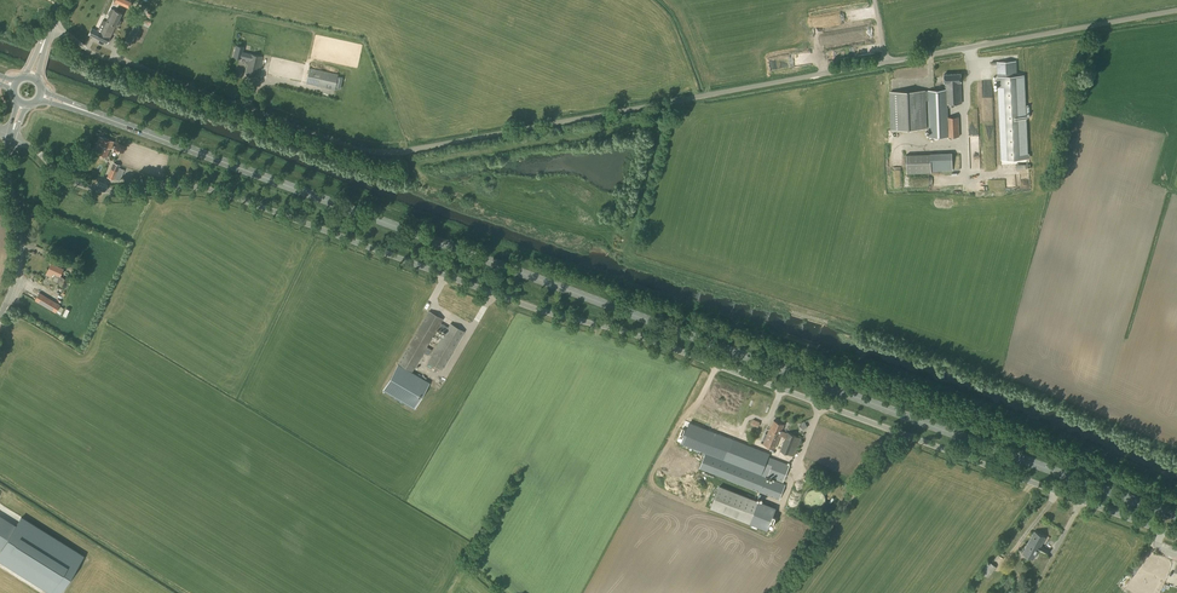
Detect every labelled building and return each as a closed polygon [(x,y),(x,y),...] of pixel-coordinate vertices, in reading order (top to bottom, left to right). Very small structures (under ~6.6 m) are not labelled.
[(118,27),(121,21),(119,20),(122,14),(111,8),(108,15),(109,15),(101,32),(92,28),(89,34),(107,44),(116,26),(118,27)] [(251,54),(243,52),(244,47),(236,45),(233,56),(241,58),(248,60),(245,74),(258,77),(262,56),(251,54)] [(1016,61),(997,62),(1001,159),(1027,158),(1027,154),(1023,75),(1016,75),(1016,61)] [(310,68),(306,83),(334,90),(338,74),(310,68)] [(962,103),(961,82),(961,73),(944,74),(944,83),(945,83),(945,89),(902,91),(889,92),(891,130),(927,129),(926,100),(928,101),(929,138),(942,137),(959,137),(959,117),(948,117),(947,104),(962,103)] [(114,141),(100,136),(97,143),(94,153),(107,158),(110,148),(111,148),(114,141)] [(114,151),(121,154),(124,147),(116,145),(114,151)] [(931,171),(953,170),(952,153),(931,154),(931,171)] [(114,180),(120,165),(113,162),(107,177),(114,180)] [(103,270),(106,265),(98,262),(96,267),(103,270)] [(64,267),(56,263),(55,264),(51,263),(46,274),(51,277),(53,272),(55,273),(52,281),(57,283),(56,283),(58,284),(65,287),(68,279),(60,276),(61,275),(64,267)] [(56,313),(60,305),(39,292),(35,300),(56,313)] [(448,328),(440,323),(443,319),(429,311),(399,363),(412,371),(423,352),(428,354),(431,350),(426,347),(437,329),(445,333),(428,362),(442,370),(464,332),(450,324),(448,328)] [(431,383),(406,368),(398,364),(383,390),(415,409),(431,383)] [(765,433),(763,440),(765,441),(764,444),(775,448),(780,435),(786,437),(780,451),(794,457),(801,438),(796,436),(796,435),(787,432),(787,433),(782,431),(784,424),(774,421),(770,429),(767,434),(765,433)] [(690,423),(687,430),(686,429),(683,435),(684,436),(682,443),(725,460),(733,440),(690,423)] [(746,443),(744,447),(740,459),(764,468),(762,476),(705,454),(700,468),(779,499),(785,485),(766,477),(767,476),(768,476),(783,482),(790,465),(751,449),(752,446),(746,443)] [(767,530),(776,508),(720,486),(711,507),(767,530)] [(0,550),(0,560),(53,592),(60,592),(85,554),(22,515),(0,550)] [(1048,550),(1041,546),(1046,537),(1034,531),(1023,553),(1034,559),(1039,550),(1046,554),(1048,550)] [(996,567),(989,562),(981,573),(989,578),(996,567)]
